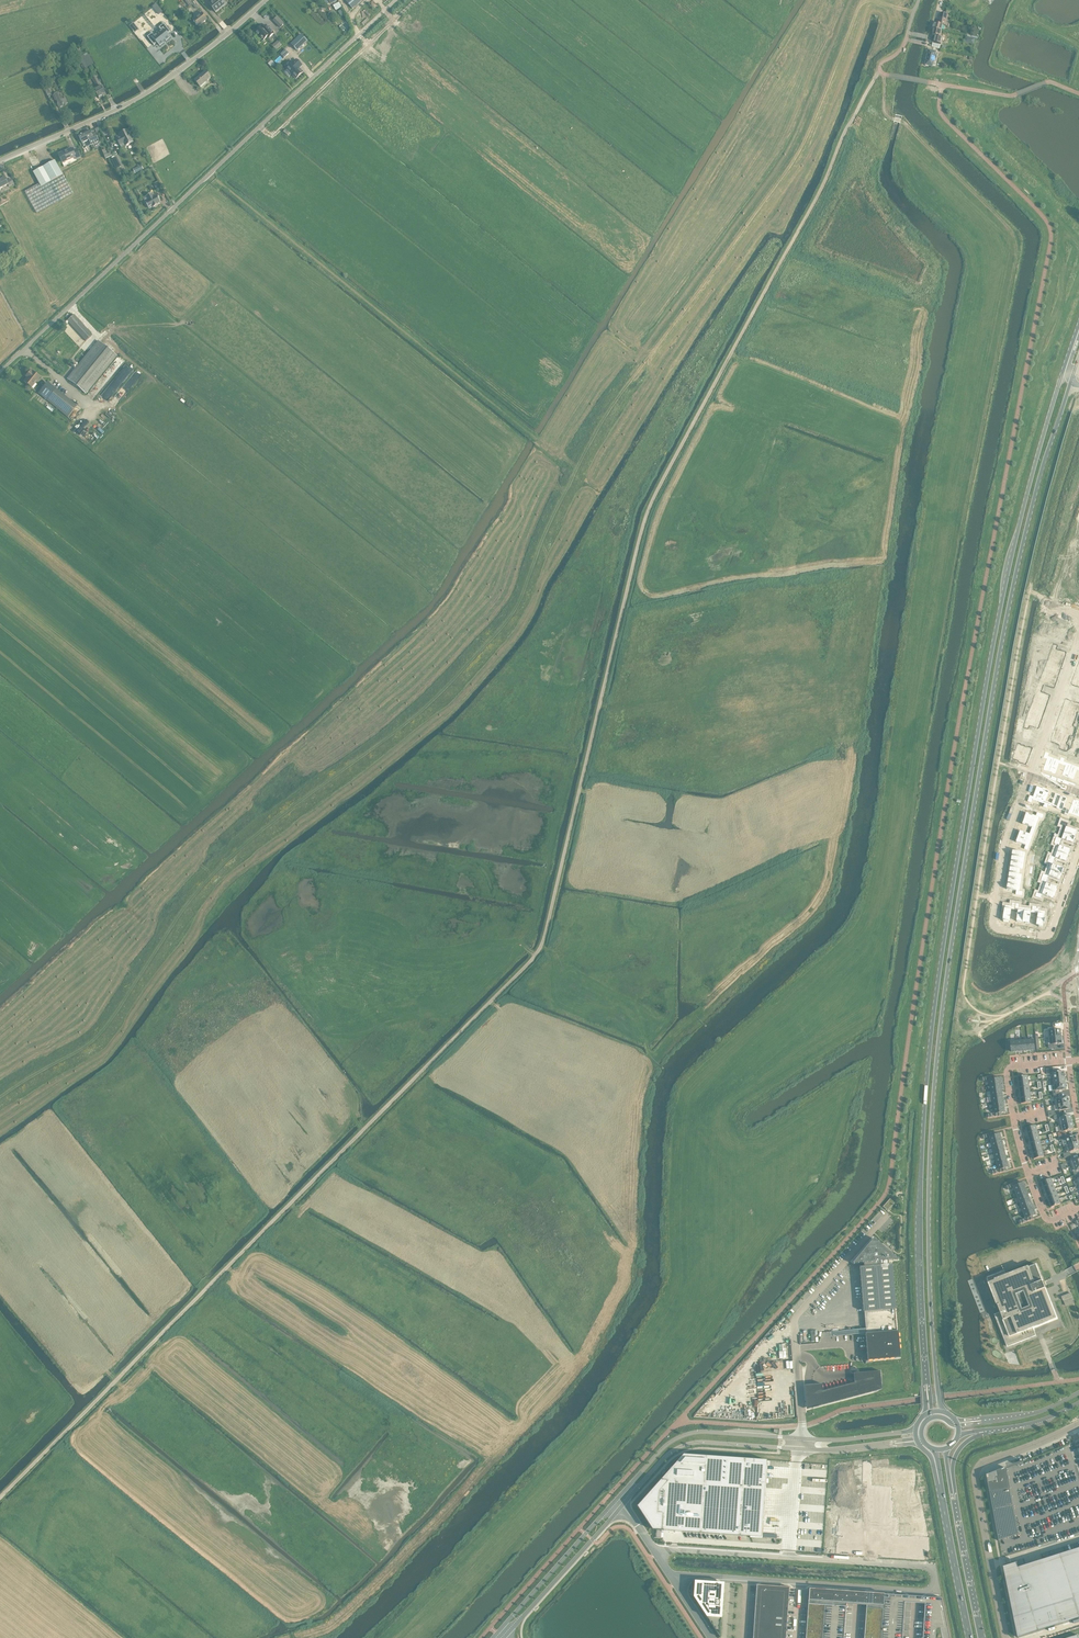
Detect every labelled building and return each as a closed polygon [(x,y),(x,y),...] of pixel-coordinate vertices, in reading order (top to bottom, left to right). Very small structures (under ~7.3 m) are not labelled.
[(199,7),(193,0),(185,0),(190,6),(192,4),(196,9),(199,7)] [(209,4),(216,12),(226,4),(223,0),(215,0),(209,4)] [(345,0),(352,9),(362,0),(346,0),(345,0)] [(153,7),(158,13),(161,10),(156,4),(153,7)] [(202,13),(193,20),(198,26),(207,19),(202,13)] [(933,28),(942,30),(943,25),(946,25),(947,18),(945,18),(946,14),(940,13),(938,23),(935,23),(933,28)] [(152,33),(147,37),(154,45),(155,45),(157,43),(160,46),(164,42),(166,41),(170,38),(167,35),(171,32),(164,23),(159,28),(161,31),(156,35),(155,36),(152,33)] [(274,33),(266,25),(264,28),(262,26),(255,32),(263,41),(267,37),(269,38),(274,33)] [(940,36),(942,30),(933,28),(932,35),(935,35),(933,42),(940,44),(942,37),(940,36)] [(301,34),(291,44),(298,51),(308,41),(301,34)] [(966,36),(964,42),(974,44),(975,38),(966,36)] [(278,41),(272,46),(276,50),(281,44),(278,41)] [(289,53),(285,49),(280,54),(284,58),(289,53)] [(933,66),(936,52),(929,50),(925,65),(933,66)] [(78,63),(81,61),(83,64),(82,65),(81,66),(81,67),(82,68),(83,68),(84,68),(85,68),(93,64),(87,53),(82,56),(80,53),(79,54),(78,51),(73,54),(78,63)] [(293,62),(286,68),(296,78),(303,72),(299,69),(302,66),(300,64),(296,60),(293,62)] [(205,71),(194,80),(200,87),(211,78),(205,71)] [(94,89),(99,98),(106,94),(93,72),(90,74),(97,88),(94,89)] [(57,93),(54,94),(58,103),(57,103),(59,107),(60,107),(63,106),(63,105),(68,103),(65,98),(63,99),(60,94),(58,95),(57,93)] [(89,130),(84,133),(88,141),(89,142),(90,145),(98,142),(94,133),(91,134),(89,130)] [(121,137),(117,139),(120,145),(122,150),(126,148),(125,146),(133,142),(131,138),(132,137),(130,134),(129,134),(127,130),(119,134),(121,137)] [(84,133),(78,135),(82,144),(83,143),(84,146),(85,145),(86,147),(90,145),(89,142),(88,141),(84,133)] [(72,151),(71,148),(58,154),(63,166),(77,161),(76,159),(80,158),(77,149),(72,151)] [(115,158),(111,160),(116,169),(120,167),(115,158)] [(8,185),(9,187),(13,184),(11,179),(6,181),(4,177),(0,179),(0,189),(8,185)] [(98,185),(90,190),(97,203),(105,198),(98,185)] [(148,200),(145,202),(149,208),(152,207),(152,208),(158,205),(157,204),(160,202),(157,195),(154,197),(152,193),(146,196),(148,200)] [(86,341),(92,335),(76,317),(74,315),(73,314),(67,320),(86,341)] [(67,379),(85,393),(116,356),(98,341),(67,379)] [(24,381),(31,387),(40,377),(32,371),(30,370),(26,376),(27,377),(24,381)] [(68,417),(76,407),(46,383),(38,393),(68,417)] [(1068,534),(1069,534),(1068,536),(1078,538),(1078,537),(1078,532),(1069,529),(1068,534)] [(1067,537),(1066,541),(1077,544),(1078,538),(1068,536),(1068,537),(1067,537)] [(1065,548),(1064,554),(1074,556),(1076,551),(1075,550),(1065,548)] [(1064,554),(1063,559),(1073,562),(1074,556),(1064,554)] [(1061,565),(1060,570),(1069,573),(1070,573),(1072,567),(1061,565)] [(1058,586),(1055,597),(1060,599),(1064,588),(1058,586)] [(1064,588),(1060,599),(1061,599),(1061,598),(1066,600),(1070,590),(1064,588)] [(1070,590),(1066,600),(1071,602),(1075,592),(1070,590)] [(1035,624),(1034,627),(1043,630),(1048,617),(1042,615),(1039,625),(1035,624)] [(1048,617),(1043,630),(1048,632),(1053,620),(1048,618),(1049,618),(1048,617)] [(1053,620),(1048,632),(1054,634),(1058,622),(1053,620)] [(1058,622),(1054,634),(1054,633),(1059,634),(1059,636),(1063,624),(1058,622)] [(1063,624),(1059,636),(1064,638),(1069,625),(1068,625),(1063,624)] [(1069,625),(1064,638),(1065,638),(1065,635),(1071,637),(1072,634),(1073,631),(1074,627),(1069,625)] [(1053,644),(1050,654),(1063,658),(1065,653),(1055,649),(1056,645),(1053,644)] [(1050,654),(1048,659),(1061,664),(1062,659),(1063,659),(1063,658),(1050,654)] [(1048,659),(1046,665),(1059,669),(1059,667),(1060,667),(1061,664),(1060,664),(1061,664),(1048,659)] [(1046,665),(1044,671),(1057,675),(1058,672),(1059,669),(1046,665)] [(1044,671),(1042,676),(1055,681),(1055,680),(1057,675),(1044,671)] [(1042,676),(1039,686),(1042,687),(1043,683),(1053,687),(1055,681),(1042,676)] [(1038,687),(1035,696),(1047,701),(1049,695),(1040,692),(1041,688),(1038,687)] [(1035,696),(1033,702),(1045,706),(1047,701),(1035,696)] [(1065,704),(1065,705),(1077,710),(1078,705),(1078,704),(1066,699),(1065,704)] [(1033,702),(1031,707),(1043,711),(1045,706),(1033,702)] [(1065,705),(1063,711),(1075,715),(1077,710),(1065,705)] [(1031,707),(1029,712),(1041,716),(1043,711),(1031,707)] [(1063,711),(1061,716),(1073,721),(1075,715),(1063,711)] [(1027,717),(1039,722),(1041,716),(1029,712),(1032,713),(1030,718),(1027,717)] [(1060,718),(1058,722),(1068,726),(1067,729),(1073,731),(1074,728),(1071,726),(1073,721),(1061,716),(1060,718)] [(1027,717),(1024,727),(1027,728),(1029,724),(1038,727),(1039,722),(1027,717)] [(1055,732),(1054,734),(1067,739),(1069,733),(1072,734),(1073,731),(1067,729),(1066,732),(1056,729),(1055,732)] [(1052,740),(1062,744),(1060,747),(1063,748),(1067,749),(1068,745),(1065,744),(1067,739),(1054,734),(1054,735),(1054,734),(1052,740)] [(1018,744),(1013,757),(1017,759),(1019,759),(1019,760),(1020,760),(1024,746),(1018,744)] [(1024,746),(1020,760),(1020,761),(1024,763),(1025,762),(1026,762),(1031,748),(1024,746)] [(1046,759),(1043,769),(1047,771),(1047,770),(1049,771),(1054,758),(1048,755),(1049,752),(1045,751),(1043,757),(1043,758),(1046,759)] [(1054,758),(1049,771),(1051,772),(1054,773),(1055,773),(1059,763),(1062,764),(1062,763),(1063,760),(1064,758),(1061,757),(1060,760),(1054,758)] [(1065,765),(1062,775),(1067,777),(1068,777),(1072,764),(1063,761),(1064,758),(1063,760),(1062,763),(1062,764),(1065,765)] [(1068,777),(1070,778),(1073,779),(1073,778),(1073,779),(1077,769),(1078,770),(1078,767),(1072,764),(1068,777)] [(1030,795),(1027,801),(1031,803),(1032,800),(1038,802),(1043,788),(1039,786),(1039,787),(1037,786),(1033,796),(1030,795)] [(1043,788),(1038,802),(1044,804),(1043,807),(1046,808),(1048,802),(1045,801),(1049,790),(1046,789),(1043,788)] [(1048,802),(1046,808),(1047,808),(1048,805),(1051,806),(1051,805),(1057,807),(1056,808),(1061,796),(1059,795),(1055,793),(1052,803),(1048,802)] [(1061,796),(1056,808),(1065,811),(1064,814),(1066,808),(1063,807),(1067,797),(1063,796),(1062,796),(1061,796)] [(1064,814),(1068,816),(1069,813),(1075,815),(1078,802),(1078,800),(1076,799),(1075,800),(1073,799),(1070,809),(1066,808),(1064,814)] [(1024,815),(1023,818),(1037,823),(1039,817),(1042,818),(1043,814),(1037,812),(1036,816),(1026,812),(1025,815),(1024,815)] [(1023,818),(1022,821),(1023,821),(1022,824),(1032,827),(1031,831),(1034,832),(1037,823),(1023,818)] [(1062,821),(1060,825),(1064,826),(1061,832),(1075,837),(1075,836),(1076,834),(1076,835),(1077,831),(1077,830),(1067,827),(1068,823),(1062,821)] [(1018,836),(1031,841),(1034,832),(1031,831),(1029,834),(1027,833),(1027,832),(1024,831),(1024,832),(1020,830),(1019,832),(1018,836)] [(1056,837),(1055,840),(1061,842),(1062,839),(1073,843),(1073,841),(1074,841),(1075,837),(1061,832),(1059,838),(1056,837)] [(1017,839),(1016,842),(1025,845),(1024,849),(1027,850),(1031,841),(1018,836),(1018,837),(1017,838),(1017,839)] [(1055,840),(1054,844),(1057,845),(1055,851),(1068,855),(1069,853),(1070,853),(1071,850),(1070,850),(1071,849),(1060,845),(1061,842),(1055,840)] [(1050,855),(1048,859),(1055,861),(1056,858),(1066,861),(1067,861),(1068,858),(1068,855),(1055,851),(1053,856),(1050,855)] [(1048,859),(1047,862),(1050,863),(1048,869),(1062,874),(1064,868),(1054,864),(1055,861),(1048,859)] [(1043,874),(1042,877),(1048,880),(1049,876),(1059,880),(1061,877),(1061,876),(1062,874),(1048,869),(1046,875),(1043,874)] [(1042,877),(1041,881),(1044,882),(1042,888),(1056,893),(1057,889),(1057,888),(1057,886),(1047,883),(1048,880),(1042,877)] [(1007,883),(1007,889),(1016,891),(1015,894),(1022,895),(1023,891),(1019,891),(1020,885),(1007,883)] [(1036,892),(1035,896),(1041,899),(1043,895),(1053,899),(1054,897),(1056,893),(1042,888),(1040,894),(1036,892)] [(1003,911),(1002,916),(1003,916),(1003,920),(1003,921),(1009,922),(1009,921),(1011,909),(1015,910),(1016,903),(1012,903),(1012,906),(1005,905),(1004,911),(1003,911)] [(1016,903),(1015,910),(1018,910),(1016,921),(1017,921),(1017,922),(1020,922),(1023,922),(1025,908),(1019,907),(1019,904),(1016,903)] [(1025,908),(1023,922),(1025,922),(1025,923),(1029,923),(1031,912),(1034,913),(1035,906),(1032,906),(1031,909),(1025,908)] [(1035,906),(1034,913),(1038,913),(1036,925),(1038,925),(1038,926),(1043,927),(1043,923),(1045,923),(1046,918),(1044,918),(1045,911),(1039,910),(1039,907),(1035,906)] [(1050,1030),(1046,1031),(1046,1038),(1048,1038),(1048,1037),(1061,1036),(1060,1029),(1056,1030),(1056,1028),(1049,1029),(1050,1030)] [(1061,1036),(1048,1037),(1048,1038),(1049,1048),(1054,1047),(1054,1044),(1062,1043),(1061,1040),(1062,1039),(1062,1036),(1061,1036)] [(1053,1069),(1046,1069),(1047,1073),(1052,1073),(1052,1079),(1065,1077),(1065,1076),(1066,1076),(1065,1073),(1064,1073),(1064,1071),(1053,1072),(1053,1069)] [(1053,1084),(1052,1085),(1053,1091),(1053,1095),(1056,1094),(1056,1091),(1066,1089),(1066,1088),(1067,1087),(1067,1084),(1066,1084),(1065,1083),(1053,1085),(1053,1084)] [(1056,1094),(1053,1095),(1054,1099),(1055,1105),(1069,1102),(1068,1101),(1069,1101),(1070,1100),(1069,1098),(1068,1098),(1067,1096),(1057,1098),(1056,1094)] [(1055,1105),(1054,1105),(1055,1111),(1056,1111),(1057,1115),(1060,1114),(1059,1110),(1070,1108),(1069,1102),(1055,1105)] [(1057,1115),(1053,1115),(1054,1120),(1058,1119),(1059,1125),(1072,1122),(1071,1115),(1061,1118),(1060,1114),(1057,1115)] [(1060,1132),(1057,1133),(1058,1137),(1065,1135),(1064,1131),(1074,1129),(1073,1127),(1074,1126),(1074,1125),(1074,1123),(1073,1123),(1072,1123),(1072,1122),(1059,1125),(1058,1125),(1060,1132)] [(1036,1125),(1026,1128),(1027,1133),(1038,1131),(1036,1125)] [(990,1136),(989,1137),(990,1142),(1002,1140),(1000,1134),(993,1136),(990,1136)] [(1065,1135),(1058,1137),(1059,1141),(1062,1140),(1064,1147),(1065,1146),(1077,1142),(1076,1136),(1066,1139),(1065,1135)] [(1002,1140),(990,1142),(992,1148),(1003,1145),(1002,1140)] [(1063,1154),(1064,1158),(1068,1157),(1068,1156),(1071,1156),(1070,1152),(1078,1149),(1078,1148),(1078,1147),(1078,1143),(1077,1142),(1065,1146),(1067,1153),(1063,1154)] [(1003,1145),(992,1148),(993,1153),(1004,1150),(1003,1145)] [(1004,1150),(993,1153),(995,1159),(1006,1156),(1004,1150)] [(1043,1151),(1033,1154),(1034,1159),(1044,1156),(1043,1151)] [(1006,1156),(995,1159),(996,1164),(1007,1161),(1006,1156)] [(1068,1156),(1068,1157),(1069,1160),(1071,1166),(1078,1163),(1078,1157),(1072,1159),(1071,1156),(1068,1156)] [(1007,1161),(996,1164),(998,1170),(999,1169),(1001,1169),(1009,1167),(1007,1161)] [(1051,1178),(1042,1182),(1044,1187),(1053,1184),(1051,1178)] [(1014,1186),(1013,1187),(1015,1192),(1026,1188),(1023,1183),(1016,1185),(1014,1186)] [(1053,1184),(1044,1187),(1045,1192),(1055,1189),(1053,1184)] [(1026,1188),(1015,1192),(1017,1197),(1028,1193),(1026,1188)] [(1055,1189),(1045,1192),(1047,1197),(1057,1193),(1055,1189)] [(1028,1193),(1017,1197),(1019,1203),(1030,1199),(1028,1193)] [(1057,1193),(1047,1197),(1049,1202),(1059,1198),(1057,1193)] [(1059,1198),(1049,1202),(1051,1207),(1061,1204),(1059,1198)] [(1030,1199),(1019,1203),(1021,1208),(1032,1204),(1030,1199)] [(1032,1204),(1021,1208),(1023,1213),(1034,1209),(1032,1204)] [(1034,1209),(1023,1213),(1025,1219),(1026,1218),(1029,1217),(1036,1215),(1034,1209)] [(899,1260),(896,1257),(873,1238),(852,1264),(863,1263),(863,1267),(859,1267),(863,1312),(896,1309),(892,1264),(888,1264),(888,1261),(899,1260)] [(828,1273),(836,1265),(833,1262),(825,1270),(828,1273)] [(1057,1319),(1046,1289),(1036,1264),(1006,1276),(1005,1271),(987,1278),(1000,1312),(995,1314),(1008,1346),(1036,1335),(1033,1328),(1051,1321),(1057,1319)] [(1075,1301),(1072,1294),(1062,1297),(1065,1305),(1075,1301)] [(898,1331),(897,1331),(865,1333),(867,1360),(900,1358),(898,1331)] [(881,1384),(881,1383),(880,1371),(855,1373),(855,1382),(823,1391),(822,1384),(804,1385),(806,1403),(806,1404),(806,1405),(807,1405),(807,1406),(808,1406),(808,1407),(809,1407),(810,1408),(811,1408),(812,1408),(876,1391),(877,1391),(877,1390),(878,1390),(879,1389),(880,1388),(881,1387),(881,1386),(881,1385),(881,1384)] [(642,1502),(638,1506),(653,1529),(661,1529),(661,1530),(684,1532),(744,1536),(761,1537),(765,1476),(766,1466),(766,1460),(744,1459),(705,1456),(683,1454),(660,1480),(642,1501),(642,1502)] [(873,1467),(871,1484),(895,1486),(895,1491),(893,1491),(893,1497),(894,1497),(893,1516),(899,1516),(898,1534),(903,1534),(904,1534),(915,1535),(915,1533),(920,1534),(920,1535),(929,1536),(920,1492),(914,1493),(916,1470),(873,1467)] [(1006,1467),(986,1475),(990,1496),(998,1540),(1019,1534),(1006,1467)] [(1003,1566),(1004,1567),(1010,1584),(1007,1585),(1018,1637),(1078,1618),(1078,1548),(1019,1567),(1018,1562),(1003,1566)] [(724,1582),(695,1580),(693,1597),(720,1637),(724,1582)] [(789,1587),(781,1586),(768,1586),(757,1585),(753,1637),(785,1637),(789,1587)] [(846,1603),(866,1605),(864,1637),(902,1637),(905,1602),(905,1595),(891,1594),(888,1594),(887,1594),(875,1593),(873,1593),(871,1593),(867,1593),(866,1592),(863,1592),(851,1591),(847,1591),(842,1591),(837,1590),(815,1589),(809,1588),(806,1637),(844,1637),(846,1603)] [(925,1597),(922,1637),(951,1637),(942,1598),(925,1597)]
